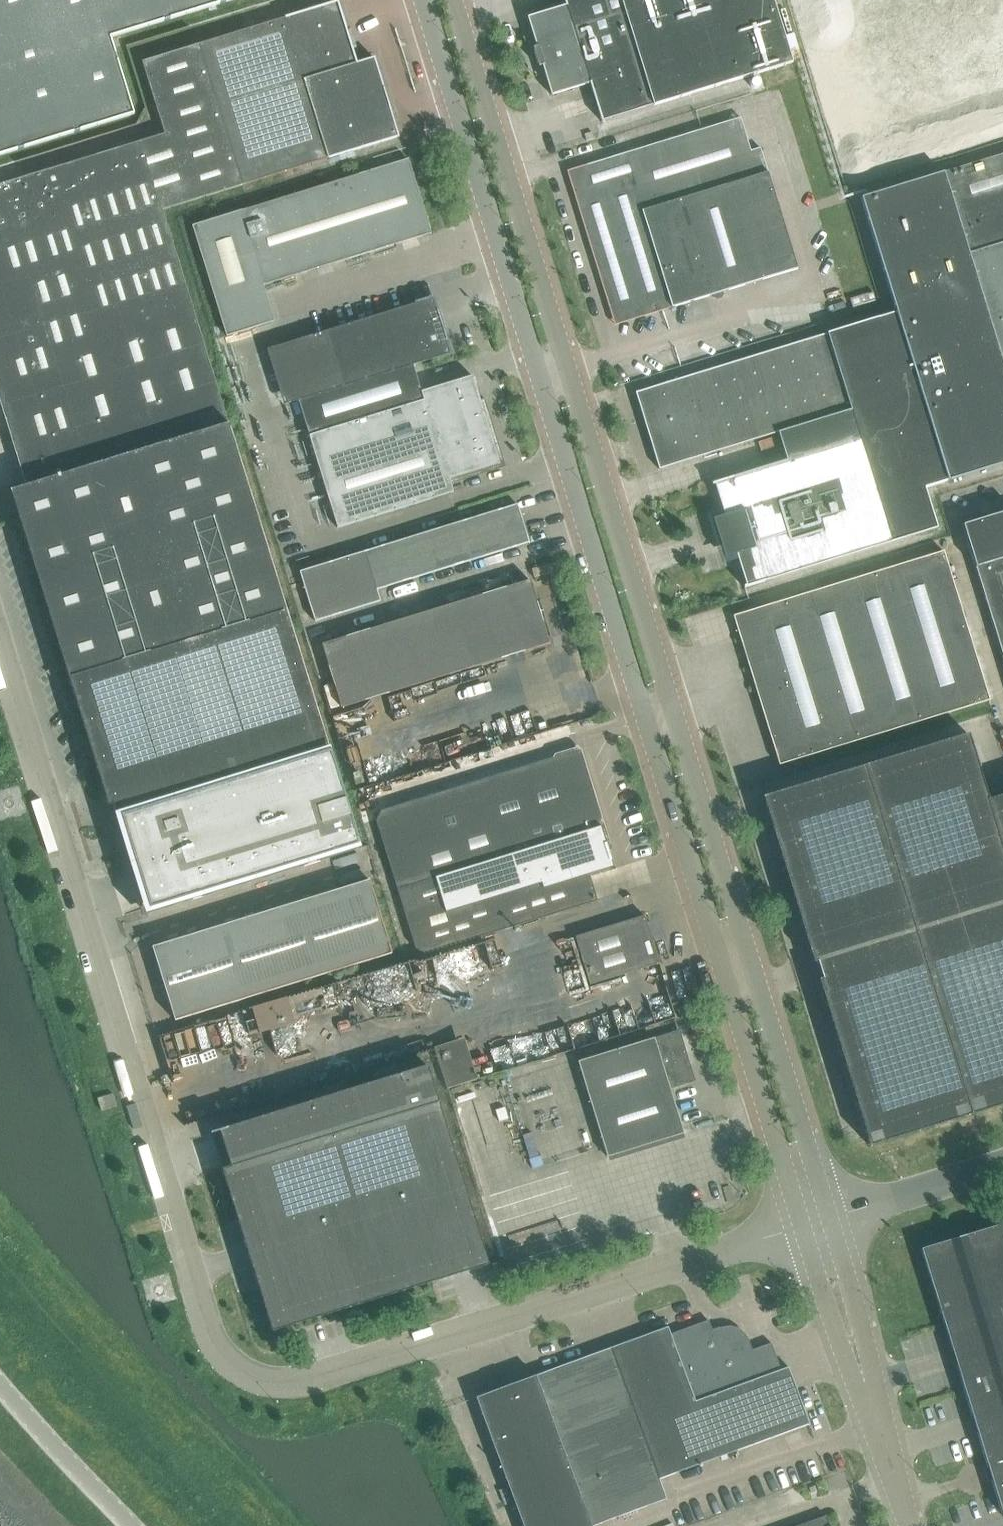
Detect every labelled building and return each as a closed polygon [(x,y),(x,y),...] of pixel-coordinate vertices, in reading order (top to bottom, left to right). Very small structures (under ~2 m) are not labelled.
[(338,0),(142,61),(161,125),(158,126),(160,134),(38,172),(0,184),(0,259),(1,263),(2,264),(15,307),(15,308),(29,351),(0,360),(0,401),(26,486),(11,491),(69,678),(108,806),(114,805),(116,812),(111,814),(142,915),(147,913),(360,848),(287,611),(234,442),(238,441),(236,435),(233,436),(229,423),(162,210),(399,136),(374,57),(368,59),(357,62),(353,51),(338,0)] [(135,114),(111,37),(231,0),(0,0),(0,155),(135,114)] [(533,47),(539,66),(543,65),(552,94),(590,83),(602,121),(793,62),(773,0),(564,0),(566,5),(528,17),(537,46),(533,47)] [(881,101),(950,80),(952,88),(947,89),(956,118),(1002,104),(1002,0),(849,0),(881,101)] [(751,150),(741,117),(568,170),(616,324),(798,268),(761,147),(751,150)] [(827,333),(636,392),(660,469),(851,409),(860,437),(712,483),(713,484),(715,484),(725,515),(713,518),(724,558),(736,554),(746,585),(743,586),(744,587),(937,527),(924,487),(1002,463),(1002,153),(943,172),(861,197),(896,312),(827,333)] [(431,233),(409,159),(242,210),(192,225),(226,336),(274,321),(263,285),(431,233)] [(358,261),(362,270),(386,261),(383,252),(358,261)] [(433,298),(324,331),(278,346),(296,401),(298,400),(342,387),(413,364),(450,353),(433,298)] [(413,364),(342,387),(298,400),(309,435),(338,528),(454,492),(450,479),(500,463),(473,375),(422,391),(413,364)] [(529,542),(518,504),(300,571),(315,621),(380,601),(377,589),(529,542)] [(963,525),(1002,656),(1002,512),(963,525)] [(734,616),(761,704),(780,764),(989,699),(944,551),(734,616)] [(322,644),(342,708),(550,643),(530,580),(322,644)] [(822,978),(819,979),(870,1146),(1002,1105),(1002,795),(989,799),(968,733),(763,797),(814,963),(817,962),(822,978)] [(590,873),(614,865),(607,842),(606,842),(578,749),(382,809),(377,819),(416,947),(426,952),(598,899),(590,873)] [(370,879),(225,924),(152,946),(175,1020),(392,953),(370,879)] [(659,963),(647,923),(645,915),(576,936),(590,984),(659,963)] [(680,1030),(578,1061),(608,1157),(684,1133),(670,1089),(696,1081),(680,1030)] [(484,1039),(497,1069),(509,1063),(496,1033),(484,1039)] [(433,1055),(443,1086),(467,1078),(457,1047),(433,1055)] [(219,1130),(220,1132),(222,1131),(232,1165),(222,1169),(272,1331),(490,1264),(427,1065),(219,1130)] [(117,1106),(113,1093),(98,1098),(102,1110),(117,1106)] [(963,1386),(1002,1514),(1002,1223),(921,1248),(963,1386)] [(476,1397),(524,1525),(593,1525),(667,1498),(660,1479),(809,1424),(788,1367),(781,1369),(771,1343),(752,1350),(748,1339),(745,1332),(738,1327),(731,1325),(723,1327),(721,1328),(722,1331),(714,1334),(709,1320),(671,1334),(668,1326),(476,1397)] [(825,1513),(789,1525),(830,1525),(825,1513)]
